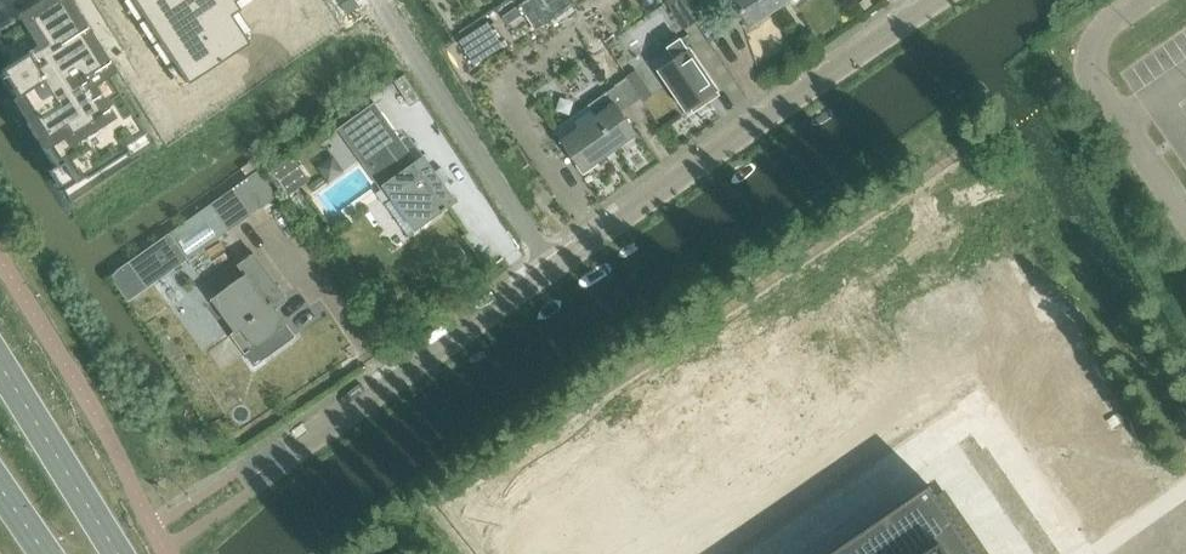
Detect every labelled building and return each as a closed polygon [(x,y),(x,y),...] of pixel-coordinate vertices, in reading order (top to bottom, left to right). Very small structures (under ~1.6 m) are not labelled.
[(24,117),(21,119),(35,142),(38,140),(39,142),(37,144),(52,168),(58,164),(71,183),(80,178),(80,179),(124,151),(121,146),(142,132),(133,118),(136,117),(120,92),(117,94),(73,24),(76,23),(63,3),(61,4),(58,0),(44,0),(11,21),(10,18),(5,21),(0,24),(0,80),(24,117)] [(187,85),(250,44),(231,16),(240,10),(235,3),(239,0),(132,0),(187,85)] [(696,22),(697,21),(683,0),(671,0),(669,1),(686,28),(696,22)] [(697,21),(708,14),(699,0),(683,0),(697,21)] [(776,0),(736,0),(753,25),(780,6),(776,0)] [(504,49),(488,24),(460,42),(476,67),(504,49)] [(704,99),(717,91),(690,53),(681,41),(679,39),(669,45),(671,48),(679,60),(663,71),(689,109),(691,108),(694,113),(707,104),(704,99)] [(604,45),(593,54),(607,73),(618,65),(605,46),(604,45)] [(590,106),(556,129),(563,140),(579,164),(578,164),(585,175),(600,164),(599,163),(614,152),(639,135),(623,112),(642,99),(636,90),(628,79),(616,87),(608,93),(590,106)] [(645,84),(636,90),(642,99),(644,102),(645,102),(653,96),(645,84)] [(436,172),(426,158),(419,163),(418,161),(416,163),(375,105),(377,104),(376,103),(338,129),(340,130),(344,127),(386,186),(395,197),(399,194),(422,226),(444,210),(445,212),(449,209),(448,207),(457,201),(448,189),(436,172)] [(285,162),(269,174),(278,186),(294,174),(285,162)] [(278,196),(260,171),(168,236),(174,245),(177,243),(188,259),(189,260),(278,196)] [(142,254),(132,262),(149,287),(159,279),(188,259),(177,243),(174,245),(168,236),(142,254)] [(247,275),(215,300),(237,330),(232,334),(246,353),(255,365),(295,335),(274,305),(272,306),(268,301),(281,291),(285,297),(286,296),(255,254),(240,265),(247,275)] [(825,553),(982,553),(932,481),(825,553)]
